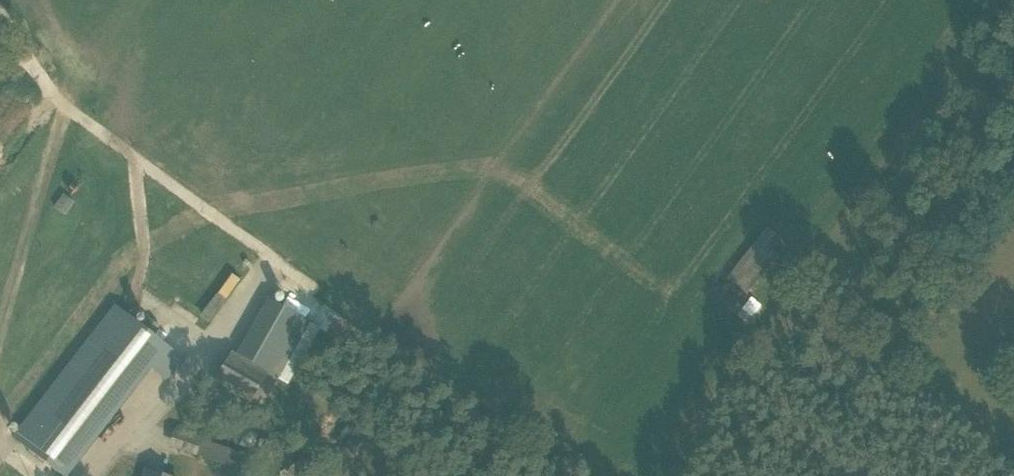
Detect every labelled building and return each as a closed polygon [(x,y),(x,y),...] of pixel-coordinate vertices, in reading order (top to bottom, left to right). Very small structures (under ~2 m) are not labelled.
[(767,228),(757,241),(770,251),(780,239),(767,228)] [(211,303),(195,324),(205,332),(221,309),(211,303)] [(13,438),(63,475),(69,475),(151,370),(170,346),(116,305),(13,438)] [(149,318),(143,325),(154,333),(159,326),(149,318)] [(232,351),(214,382),(250,403),(268,372),(237,354),(232,351)] [(217,409),(211,420),(233,433),(239,422),(217,409)] [(178,431),(172,447),(196,455),(202,439),(178,431)] [(204,440),(199,456),(221,463),(248,472),(254,456),(227,447),(204,440)]
